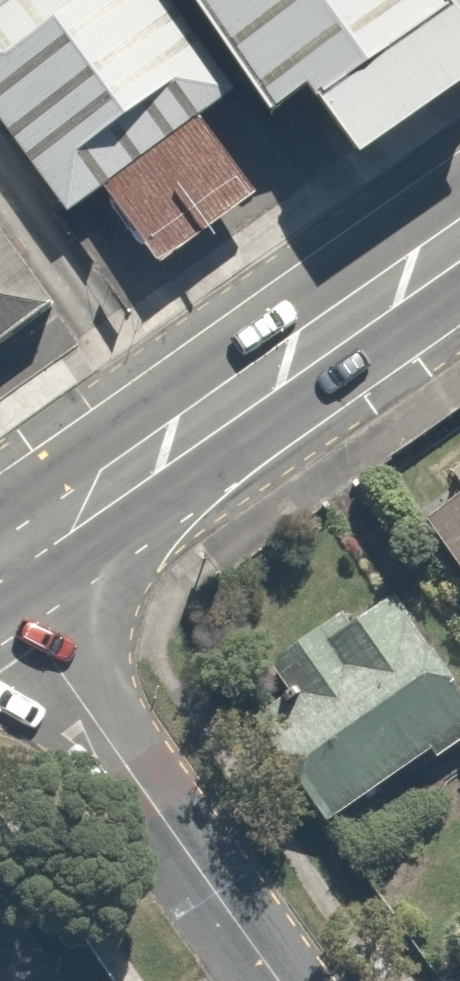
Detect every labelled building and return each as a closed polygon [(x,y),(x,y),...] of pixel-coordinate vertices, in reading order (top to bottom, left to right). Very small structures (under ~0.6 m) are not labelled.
[(0,24),(0,148),(50,222),(233,98),(167,0),(36,0),(0,24)] [(271,108),(308,83),(360,151),(459,81),(459,6),(456,0),(197,0),(271,108)] [(58,308),(0,229),(0,351),(58,308)] [(420,513),(459,575),(459,487),(420,513)] [(257,716),(328,819),(432,748),(437,755),(459,739),(459,688),(395,594),(353,622),(345,611),(271,662),(292,692),(257,716)] [(0,897),(0,980),(59,980),(0,897)]
